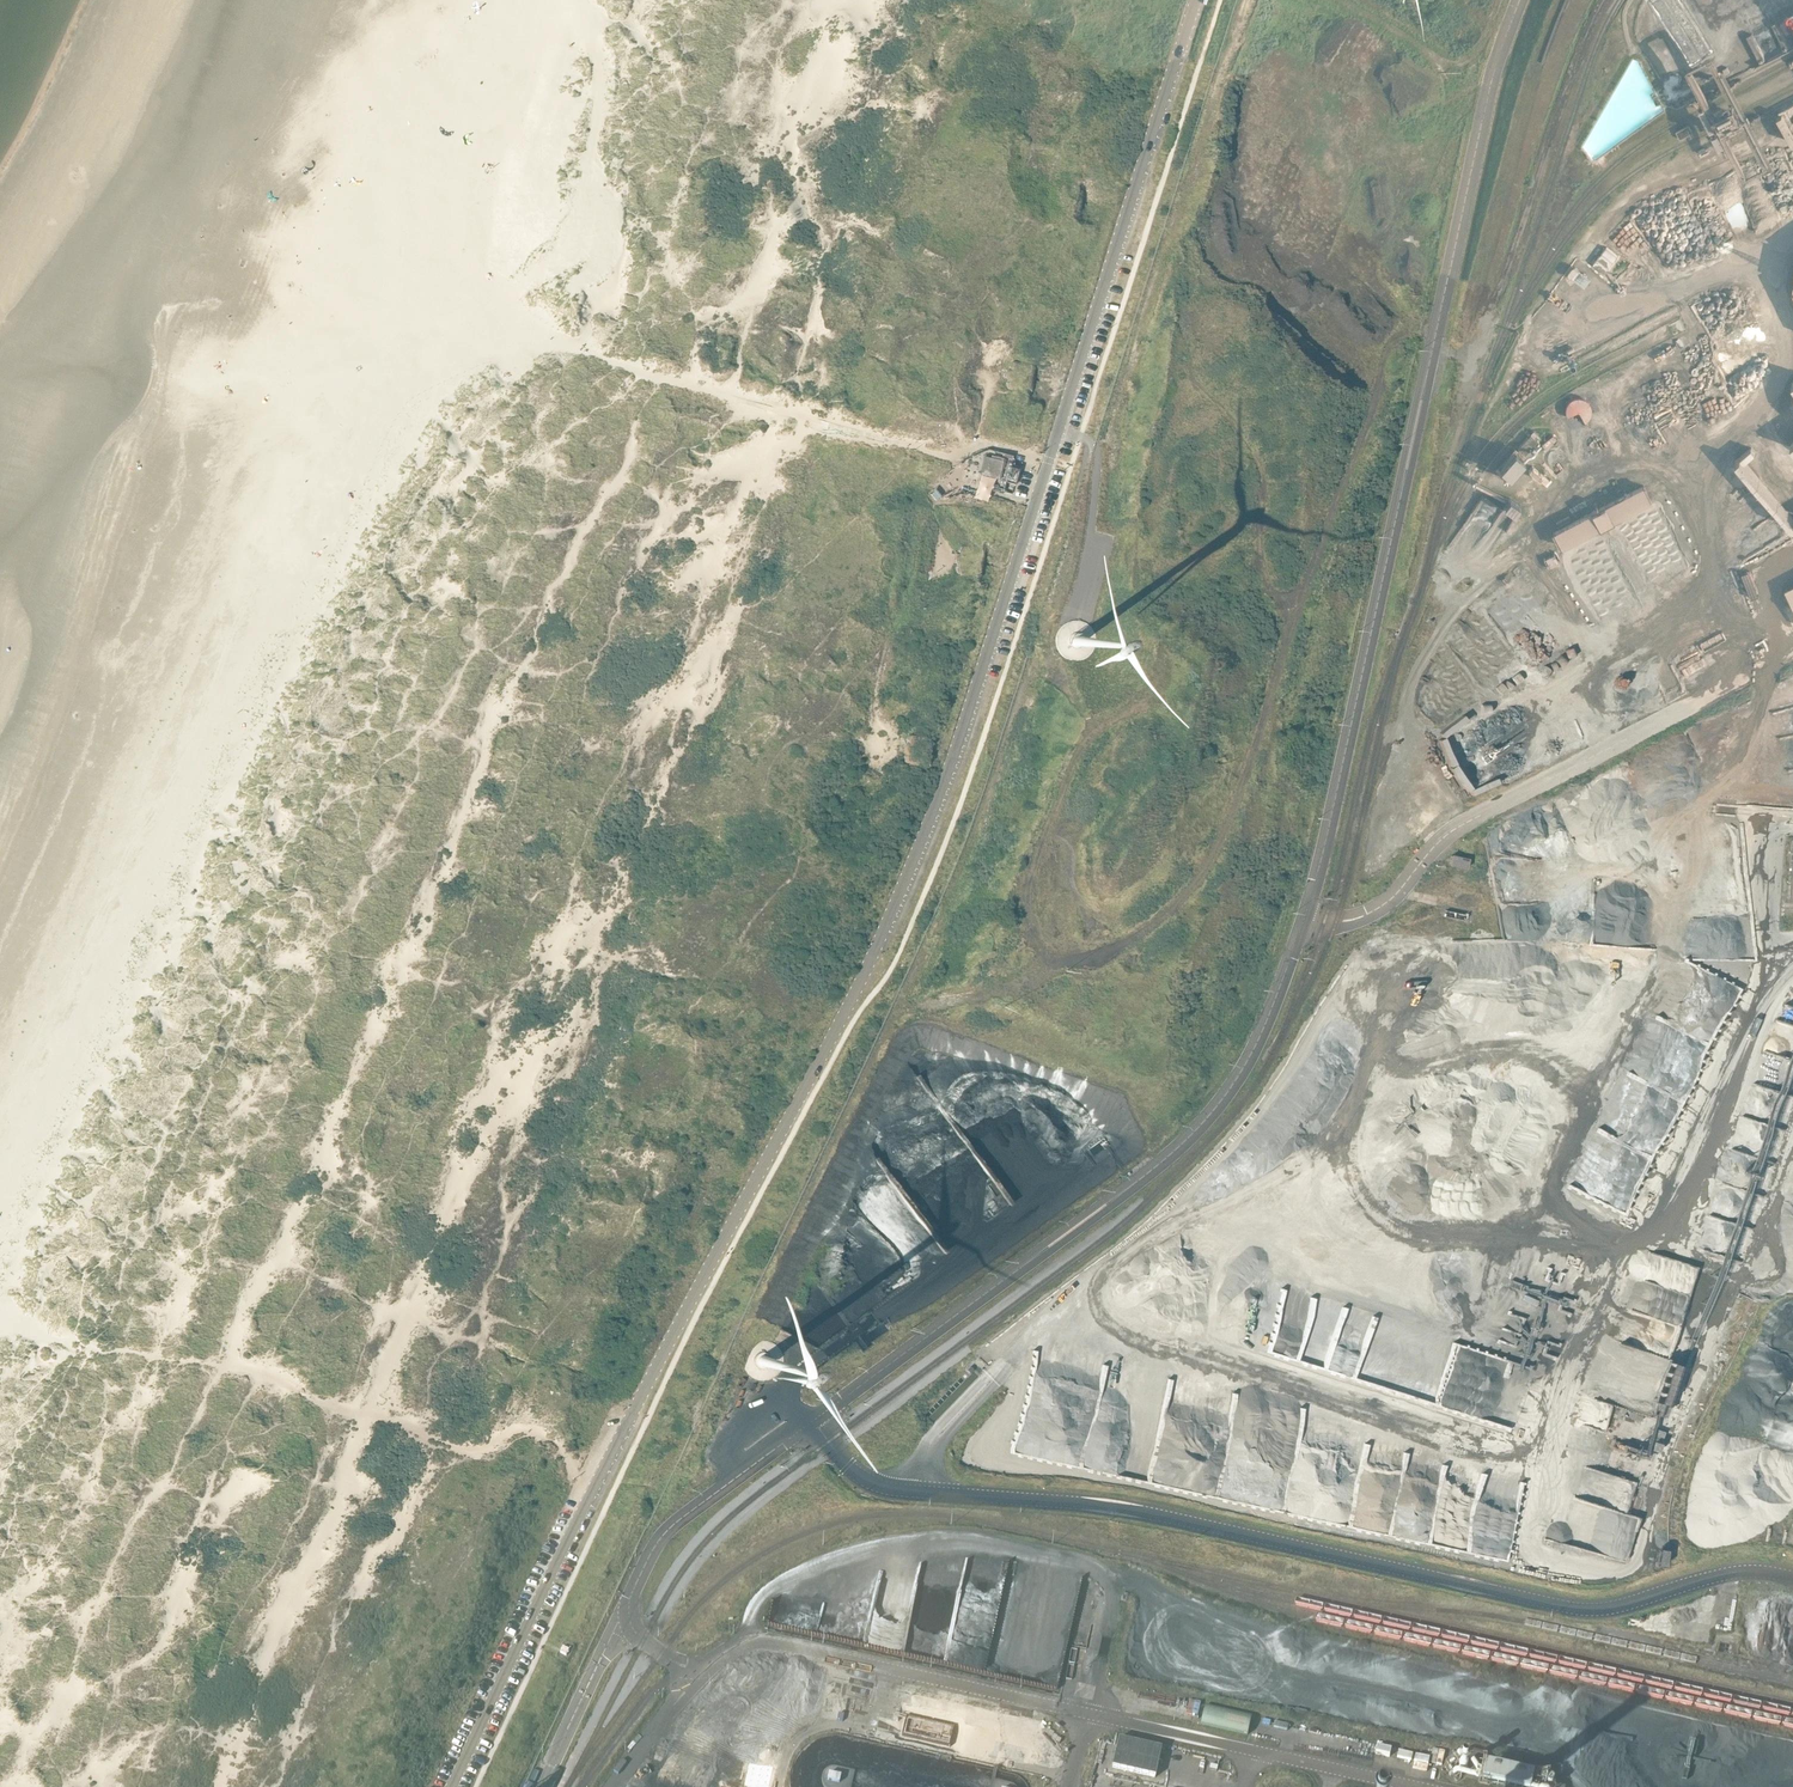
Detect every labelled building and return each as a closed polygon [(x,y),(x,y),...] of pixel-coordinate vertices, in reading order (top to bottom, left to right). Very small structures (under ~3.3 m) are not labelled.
[(1688,124),(1675,131),(1679,138),(1692,132),(1688,124)] [(1606,246),(1592,263),(1603,272),(1617,255),(1606,246)] [(1564,408),(1564,409),(1564,411),(1564,412),(1565,414),(1565,415),(1566,417),(1567,418),(1568,419),(1569,420),(1570,421),(1572,421),(1573,422),(1575,422),(1576,423),(1578,423),(1579,422),(1581,422),(1582,421),(1584,421),(1585,420),(1586,419),(1587,418),(1588,417),(1589,415),(1589,414),(1590,412),(1590,411),(1590,409),(1590,408),(1590,406),(1589,405),(1589,403),(1588,402),(1587,401),(1586,400),(1585,399),(1584,398),(1582,397),(1581,397),(1579,396),(1578,396),(1576,396),(1575,396),(1573,397),(1572,397),(1570,398),(1569,399),(1568,400),(1567,401),(1566,402),(1565,403),(1565,405),(1564,406),(1564,408)] [(1529,433),(1516,447),(1523,453),(1523,454),(1529,448),(1532,445),(1536,440),(1539,437),(1532,430),(1529,433)] [(1499,464),(1508,473),(1524,456),(1514,447),(1499,464)] [(966,461),(972,474),(981,477),(979,482),(993,485),(992,486),(991,486),(990,490),(996,491),(996,489),(1003,491),(1006,481),(1015,484),(1021,466),(1013,464),(1014,463),(1012,462),(1014,455),(988,448),(967,457),(966,461)] [(1642,485),(1552,532),(1558,545),(1596,525),(1597,527),(1612,519),(1611,517),(1649,498),(1642,485)] [(1553,554),(1545,558),(1549,567),(1557,563),(1553,554)] [(1055,639),(1055,641),(1055,643),(1055,645),(1056,646),(1056,648),(1057,650),(1058,652),(1059,653),(1061,655),(1062,656),(1064,657),(1065,658),(1067,659),(1069,660),(1071,661),(1073,661),(1075,661),(1077,661),(1078,661),(1080,661),(1082,660),(1084,659),(1086,658),(1087,657),(1089,656),(1090,655),(1092,653),(1093,652),(1094,650),(1095,648),(1095,646),(1096,645),(1096,643),(1096,641),(1096,639),(1096,637),(1095,635),(1095,633),(1094,632),(1093,630),(1092,628),(1091,627),(1089,625),(1088,624),(1086,623),(1085,622),(1083,622),(1081,621),(1079,620),(1078,620),(1076,620),(1074,620),(1072,620),(1070,621),(1068,621),(1067,622),(1065,623),(1063,624),(1062,625),(1061,627),(1059,628),(1058,630),(1057,631),(1056,633),(1056,635),(1055,637),(1055,639)] [(1467,859),(1450,856),(1448,865),(1465,869),(1467,859)] [(1687,1293),(1695,1265),(1652,1253),(1647,1269),(1664,1274),(1663,1276),(1670,1277),(1667,1287),(1687,1293)] [(1667,1362),(1661,1393),(1669,1395),(1675,1364),(1667,1362)] [(1664,1432),(1654,1429),(1648,1449),(1657,1452),(1664,1432)] [(561,1646),(557,1653),(565,1657),(568,1650),(561,1646)] [(905,1727),(912,1694),(900,1692),(897,1706),(905,1707),(900,1726),(905,1727)] [(1008,1715),(914,1695),(909,1721),(1002,1741),(1008,1715)] [(1205,1705),(1201,1724),(1248,1734),(1252,1716),(1205,1705)] [(1161,1749),(1118,1739),(1112,1766),(1112,1767),(1155,1777),(1161,1749)] [(988,1740),(985,1754),(1035,1765),(1038,1751),(1002,1743),(988,1740)] [(1376,1747),(1375,1754),(1389,1757),(1390,1750),(1376,1747)] [(655,1749),(652,1759),(661,1762),(664,1751),(655,1749)] [(1534,1775),(1461,1760),(1460,1763),(1477,1767),(1474,1781),(1503,1786),(1531,1786),(1534,1775)]
